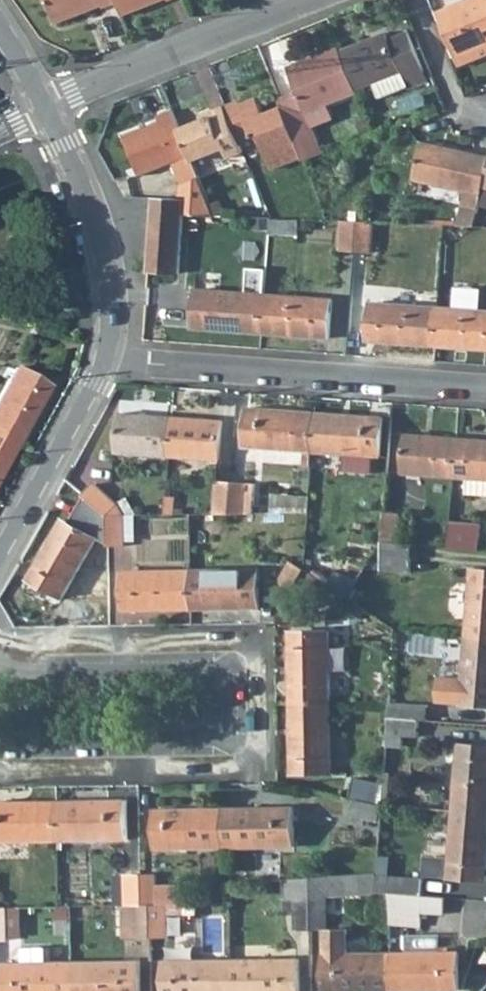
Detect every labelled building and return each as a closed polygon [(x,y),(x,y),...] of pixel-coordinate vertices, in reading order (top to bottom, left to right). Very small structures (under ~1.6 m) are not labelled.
[(57,22),(103,4),(104,6),(118,1),(117,0),(48,0),(57,22)] [(118,1),(123,15),(159,0),(117,0),(118,1)] [(470,6),(468,0),(439,12),(457,57),(458,57),(485,46),(485,0),(470,6)] [(389,39),(386,31),(341,50),(357,90),(374,83),(378,95),(407,84),(405,79),(425,71),(409,31),(389,39)] [(462,66),(485,56),(485,46),(458,57),(462,66)] [(298,91),(299,95),(281,102),(283,106),(303,157),(305,161),(323,153),(313,128),(306,112),(328,104),(358,92),(357,90),(341,50),(340,47),(288,67),(298,91)] [(407,84),(409,89),(429,81),(425,71),(405,79),(407,84)] [(280,98),(281,102),(299,95),(298,91),(280,98)] [(242,103),(240,100),(226,106),(241,143),(258,136),(272,170),(303,157),(283,106),(264,114),(258,97),(242,103)] [(328,104),(306,112),(313,128),(334,120),(328,104)] [(212,116),(202,120),(181,129),(194,161),(225,148),(230,158),(244,152),(241,143),(226,106),(211,112),(212,116)] [(159,116),(161,121),(125,135),(141,175),(173,162),(181,184),(179,198),(185,198),(184,214),(215,215),(211,204),(194,161),(181,129),(174,110),(159,116)] [(200,116),(202,120),(212,116),(211,112),(200,116)] [(485,176),(485,156),(422,142),(414,179),(467,191),(482,194),(485,176)] [(464,205),(479,208),(480,206),(482,194),(467,191),(464,205)] [(185,198),(179,198),(154,197),(153,213),(184,214),(185,198)] [(225,211),(221,200),(211,204),(215,215),(225,211)] [(479,210),(463,206),(459,224),(475,225),(479,210)] [(182,229),(184,214),(153,213),(152,228),(182,229)] [(260,230),(269,231),(270,217),(261,217),(260,230)] [(299,234),(299,220),(271,219),(270,234),(299,234)] [(355,251),(358,220),(342,220),(340,250),(355,251)] [(371,252),(373,221),(358,220),(355,251),(371,252)] [(179,272),(182,229),(152,228),(149,269),(179,272)] [(266,267),(248,266),(246,291),(197,288),(195,328),(262,333),(265,293),(266,267)] [(329,338),(332,298),(265,293),(262,333),(329,338)] [(436,345),(439,306),(372,301),(369,341),(436,345)] [(439,306),(436,345),(485,349),(485,310),(439,306)] [(0,394),(0,436),(16,445),(49,386),(15,367),(0,394)] [(249,407),(246,446),(305,450),(304,465),(312,466),(313,451),(316,412),(249,407)] [(384,417),(317,412),(313,451),(346,454),(374,456),(381,456),(384,417)] [(170,456),(173,417),(122,413),(119,452),(170,456)] [(221,459),(223,420),(173,417),(170,456),(221,459)] [(454,476),(457,438),(406,434),(403,473),(454,476)] [(16,445),(0,436),(0,474),(16,445)] [(457,438),(454,476),(468,477),(467,494),(485,495),(485,441),(457,438)] [(98,464),(110,465),(111,451),(100,449),(98,464)] [(374,456),(346,454),(344,471),(372,473),(374,456)] [(229,513),(232,482),(218,481),(216,508),(216,514),(229,513)] [(254,513),(256,483),(232,482),(229,513),(254,513)] [(368,495),(383,496),(384,484),(369,482),(368,495)] [(116,503),(94,485),(85,495),(108,515),(124,515),(135,514),(137,514),(128,497),(116,503)] [(174,514),(176,496),(167,496),(166,514),(174,514)] [(398,542),(400,513),(385,511),(383,541),(398,542)] [(124,515),(124,541),(136,541),(135,514),(124,515)] [(124,541),(124,515),(108,515),(109,546),(124,546),(124,541)] [(98,538),(62,518),(29,578),(64,598),(98,538)] [(479,549),(481,522),(462,521),(456,521),(451,521),(450,535),(449,546),(479,549)] [(438,545),(449,546),(450,535),(438,535),(438,545)] [(383,541),(365,569),(411,571),(412,543),(398,542),(383,541)] [(312,568),(333,570),(334,554),(313,552),(312,568)] [(290,595),(304,569),(292,561),(277,588),(290,595)] [(260,607),(259,568),(192,569),(193,608),(260,607)] [(473,568),(468,635),(485,637),(485,569),(473,568)] [(193,608),(192,569),(124,570),(125,609),(193,608)] [(324,582),(346,596),(354,585),(328,574),(324,582)] [(346,596),(360,606),(364,600),(358,596),(364,587),(356,582),(354,585),(346,596)] [(456,615),(469,616),(471,583),(458,582),(456,615)] [(395,638),(403,639),(404,630),(395,629),(395,638)] [(330,702),(329,631),(290,631),(291,702),(330,702)] [(468,635),(463,702),(485,705),(485,637),(468,635)] [(416,705),(417,688),(391,686),(389,717),(419,719),(427,720),(429,706),(416,705)] [(331,772),(330,702),(291,702),(292,772),(331,772)] [(418,736),(419,719),(389,717),(387,745),(403,746),(404,734),(418,736)] [(460,743),(454,810),(485,813),(485,745),(460,743)] [(383,798),(390,798),(391,773),(385,772),(383,798)] [(379,820),(382,804),(357,799),(353,814),(379,820)] [(128,839),(127,800),(58,801),(59,840),(128,839)] [(58,801),(0,802),(0,841),(59,840),(58,801)] [(294,846),(294,807),(223,808),(224,847),(294,846)] [(224,847),(223,808),(154,809),(155,848),(224,847)] [(454,810),(451,858),(426,856),(424,875),(485,881),(485,813),(454,810)] [(377,875),(377,872),(311,877),(311,929),(325,929),(327,928),(326,895),(376,892),(377,875)] [(142,905),(142,875),(114,875),(115,905),(126,905),(136,905),(142,905)] [(159,885),(159,875),(142,875),(142,905),(151,905),(168,905),(183,904),(183,885),(159,885)] [(424,879),(377,875),(376,892),(391,893),(422,896),(424,879)] [(311,929),(311,877),(283,879),(284,900),(284,910),(295,911),(295,929),(311,929)] [(446,898),(422,896),(391,893),(391,925),(422,928),(422,917),(422,912),(430,913),(445,913),(446,898)] [(126,919),(136,919),(136,905),(126,905),(126,919)] [(151,905),(142,905),(136,905),(136,919),(136,936),(152,936),(151,905)] [(168,935),(168,905),(151,905),(152,936),(168,935)] [(9,907),(0,907),(0,939),(9,939),(9,907)] [(391,953),(348,953),(347,928),(327,928),(325,929),(325,954),(324,954),(324,990),(372,990),(392,990),(391,953)] [(405,934),(405,948),(444,949),(444,934),(405,934)] [(459,990),(459,952),(391,953),(392,990),(459,990)] [(299,958),(232,959),(232,990),(300,990),(299,958)] [(232,959),(165,960),(165,990),(232,990),(232,959)] [(140,961),(72,962),(73,990),(140,990),(140,961)] [(72,962),(5,963),(5,990),(73,990),(72,962)]
